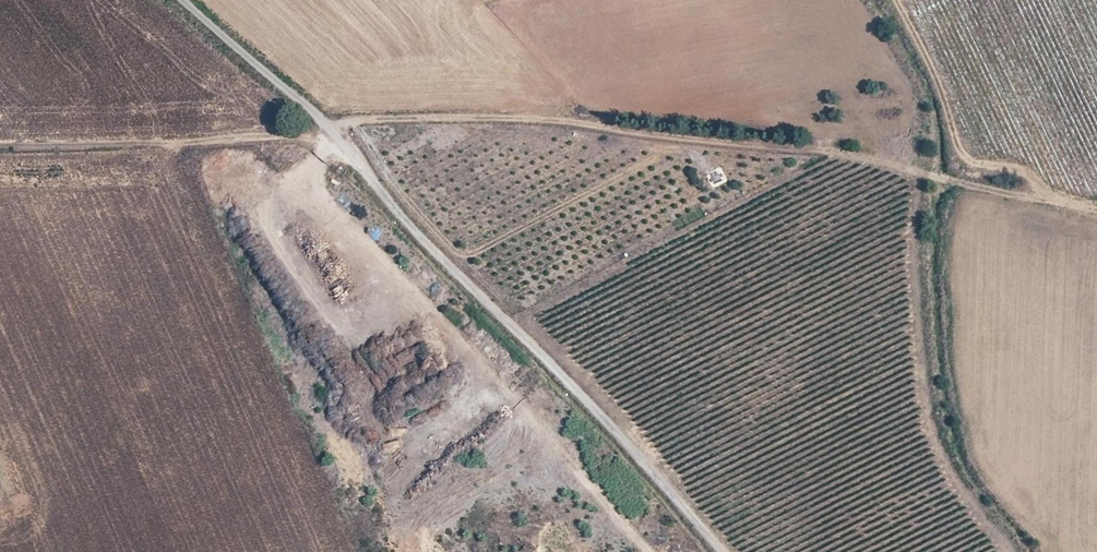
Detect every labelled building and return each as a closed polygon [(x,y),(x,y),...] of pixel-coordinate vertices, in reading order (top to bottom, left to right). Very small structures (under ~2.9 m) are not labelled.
[(711,187),(727,180),(720,166),(704,173),(711,187)] [(218,190),(232,188),(231,182),(217,183),(218,190)]
